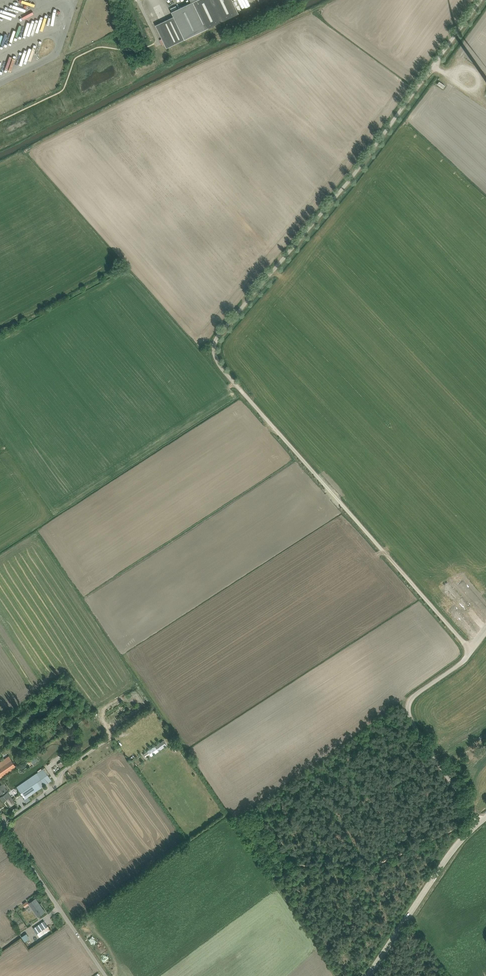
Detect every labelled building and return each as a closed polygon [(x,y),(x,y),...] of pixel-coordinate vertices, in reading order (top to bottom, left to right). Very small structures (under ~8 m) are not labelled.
[(166,48),(239,13),(232,0),(190,0),(191,2),(171,12),(174,17),(155,25),(166,48)] [(141,756),(145,761),(167,745),(164,740),(141,756)] [(1,779),(16,768),(7,755),(0,761),(0,777),(1,779)] [(61,758),(55,762),(57,766),(63,761),(61,758)] [(52,780),(43,768),(16,787),(25,799),(52,780)] [(0,785),(0,796),(3,801),(12,796),(3,783),(0,785)] [(36,897),(28,903),(37,916),(45,910),(36,897)] [(41,918),(31,926),(35,931),(46,924),(41,918)] [(24,939),(28,936),(24,931),(19,934),(24,939)]
